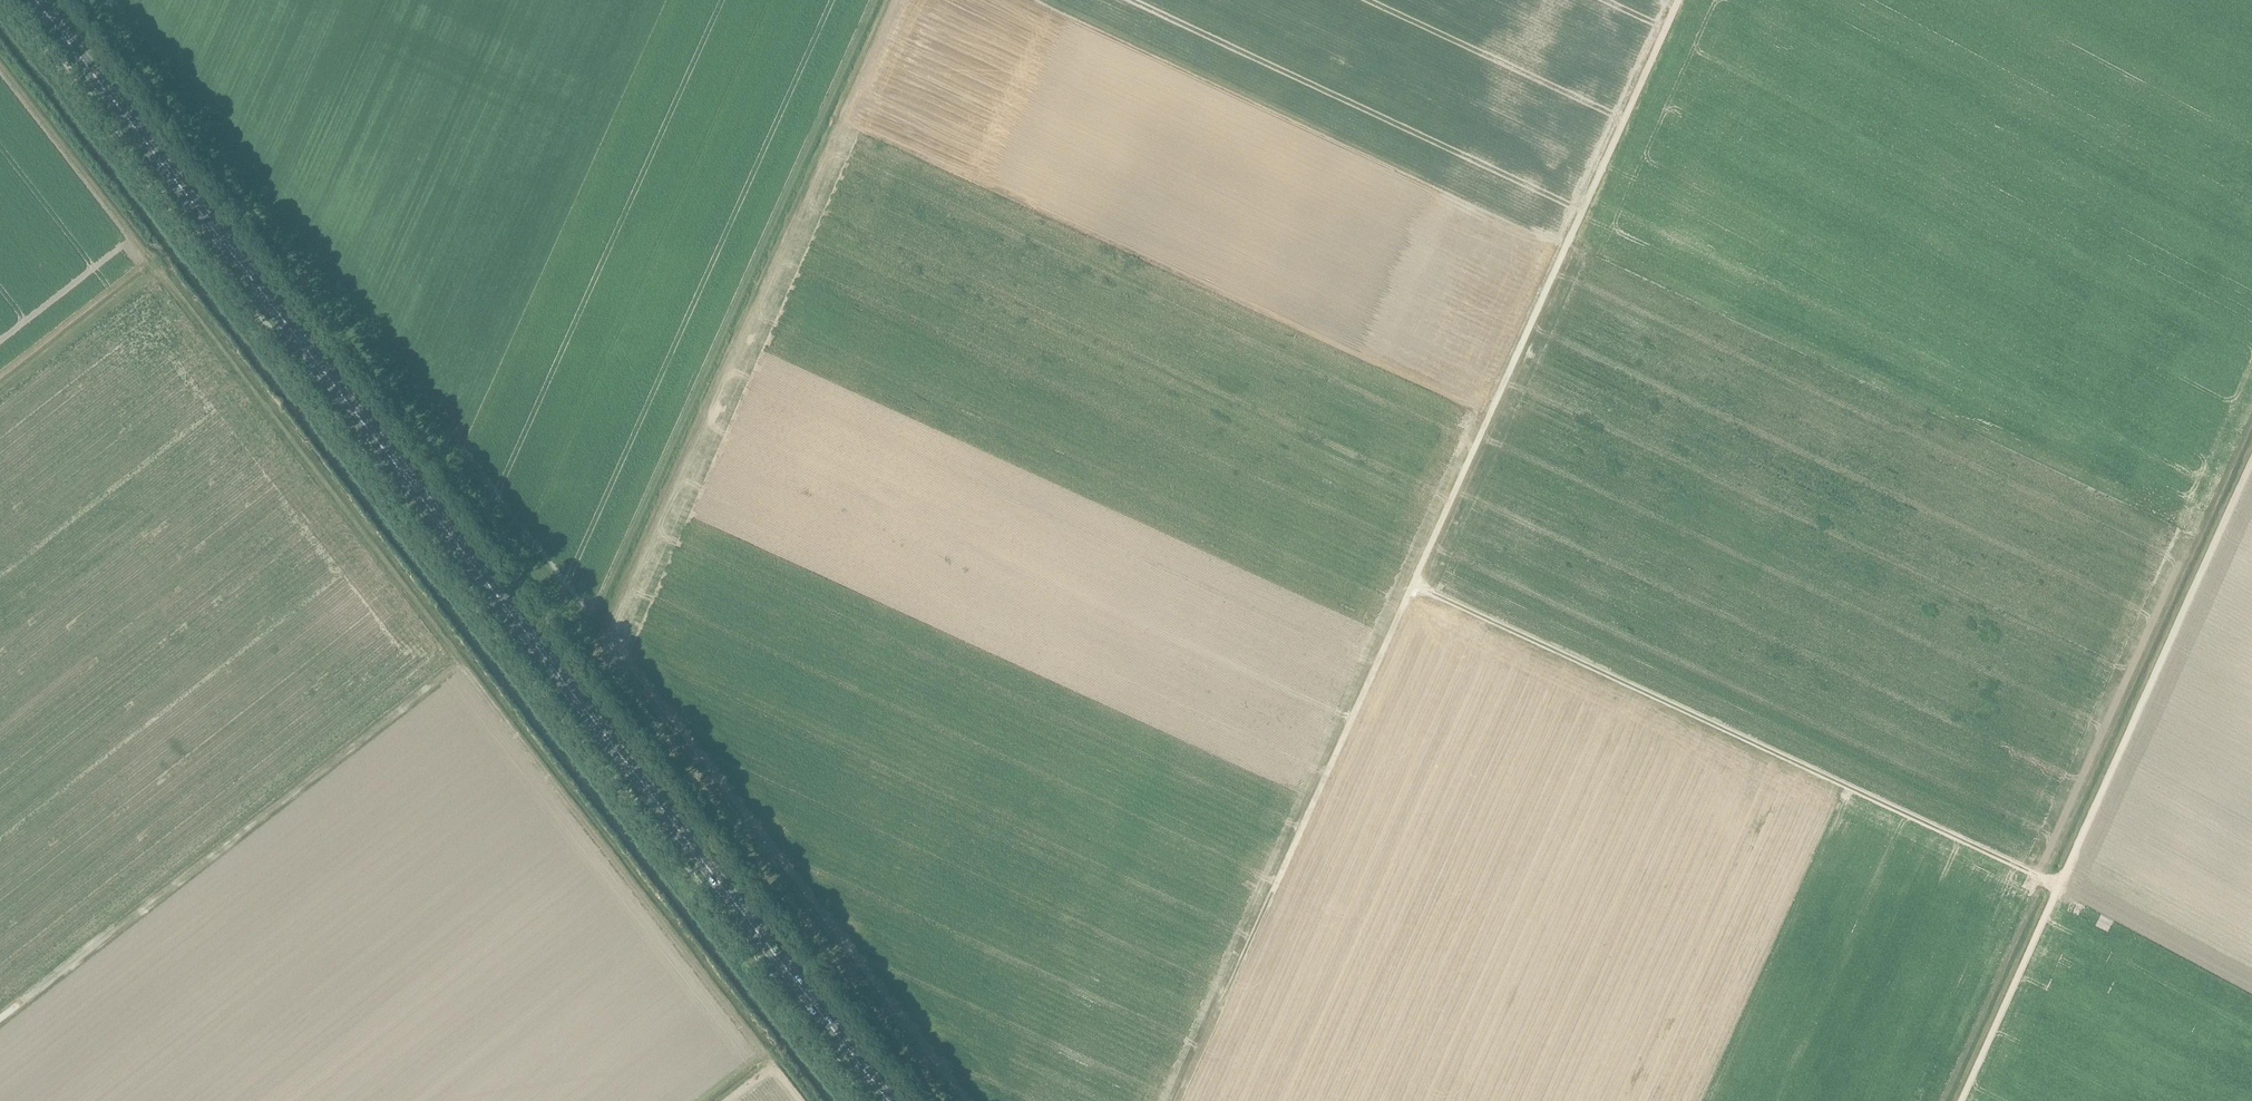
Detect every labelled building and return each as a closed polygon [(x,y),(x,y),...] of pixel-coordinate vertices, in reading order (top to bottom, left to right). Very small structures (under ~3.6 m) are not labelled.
[(1433,591),(1430,595),(1438,602),(1441,598),(1433,591)] [(1404,611),(1409,613),(1414,603),(1410,601),(1404,611)]
